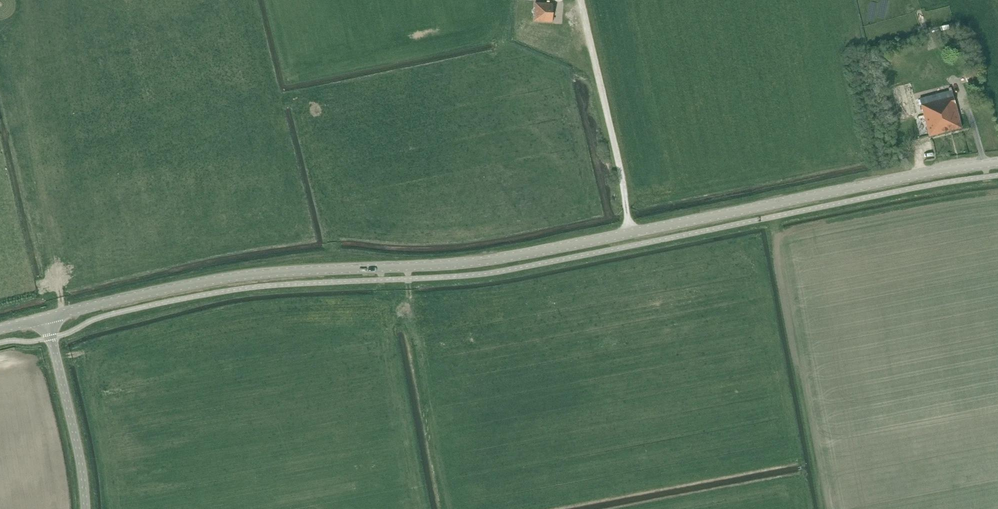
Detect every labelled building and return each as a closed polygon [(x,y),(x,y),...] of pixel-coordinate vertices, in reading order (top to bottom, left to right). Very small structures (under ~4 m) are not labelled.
[(535,2),(534,21),(553,23),(554,3),(541,2),(535,2)] [(924,55),(910,59),(913,72),(928,68),(924,55)] [(977,70),(965,74),(967,82),(979,78),(977,70)] [(949,91),(919,99),(924,115),(929,136),(938,134),(962,128),(956,105),(952,90),(949,91)]
